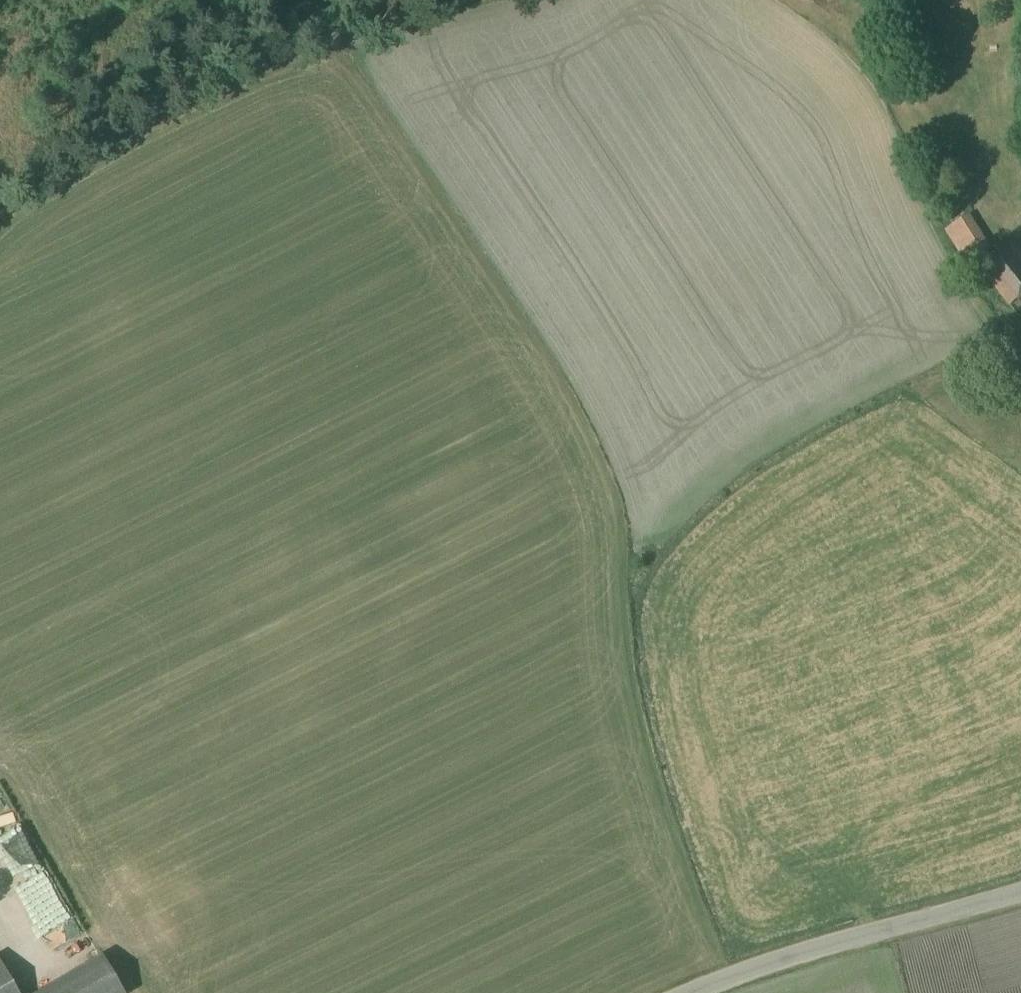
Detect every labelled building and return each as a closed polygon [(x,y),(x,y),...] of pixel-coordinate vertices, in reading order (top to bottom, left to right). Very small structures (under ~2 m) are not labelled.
[(966,264),(990,248),(969,214),(944,230),(966,264)] [(1020,296),(1020,250),(1015,242),(980,269),(1008,306),(1020,296)] [(31,865),(26,850),(34,847),(24,820),(0,828),(0,871),(1,875),(31,865)] [(101,955),(35,992),(123,992),(101,955)] [(0,964),(0,992),(17,992),(0,964)]
